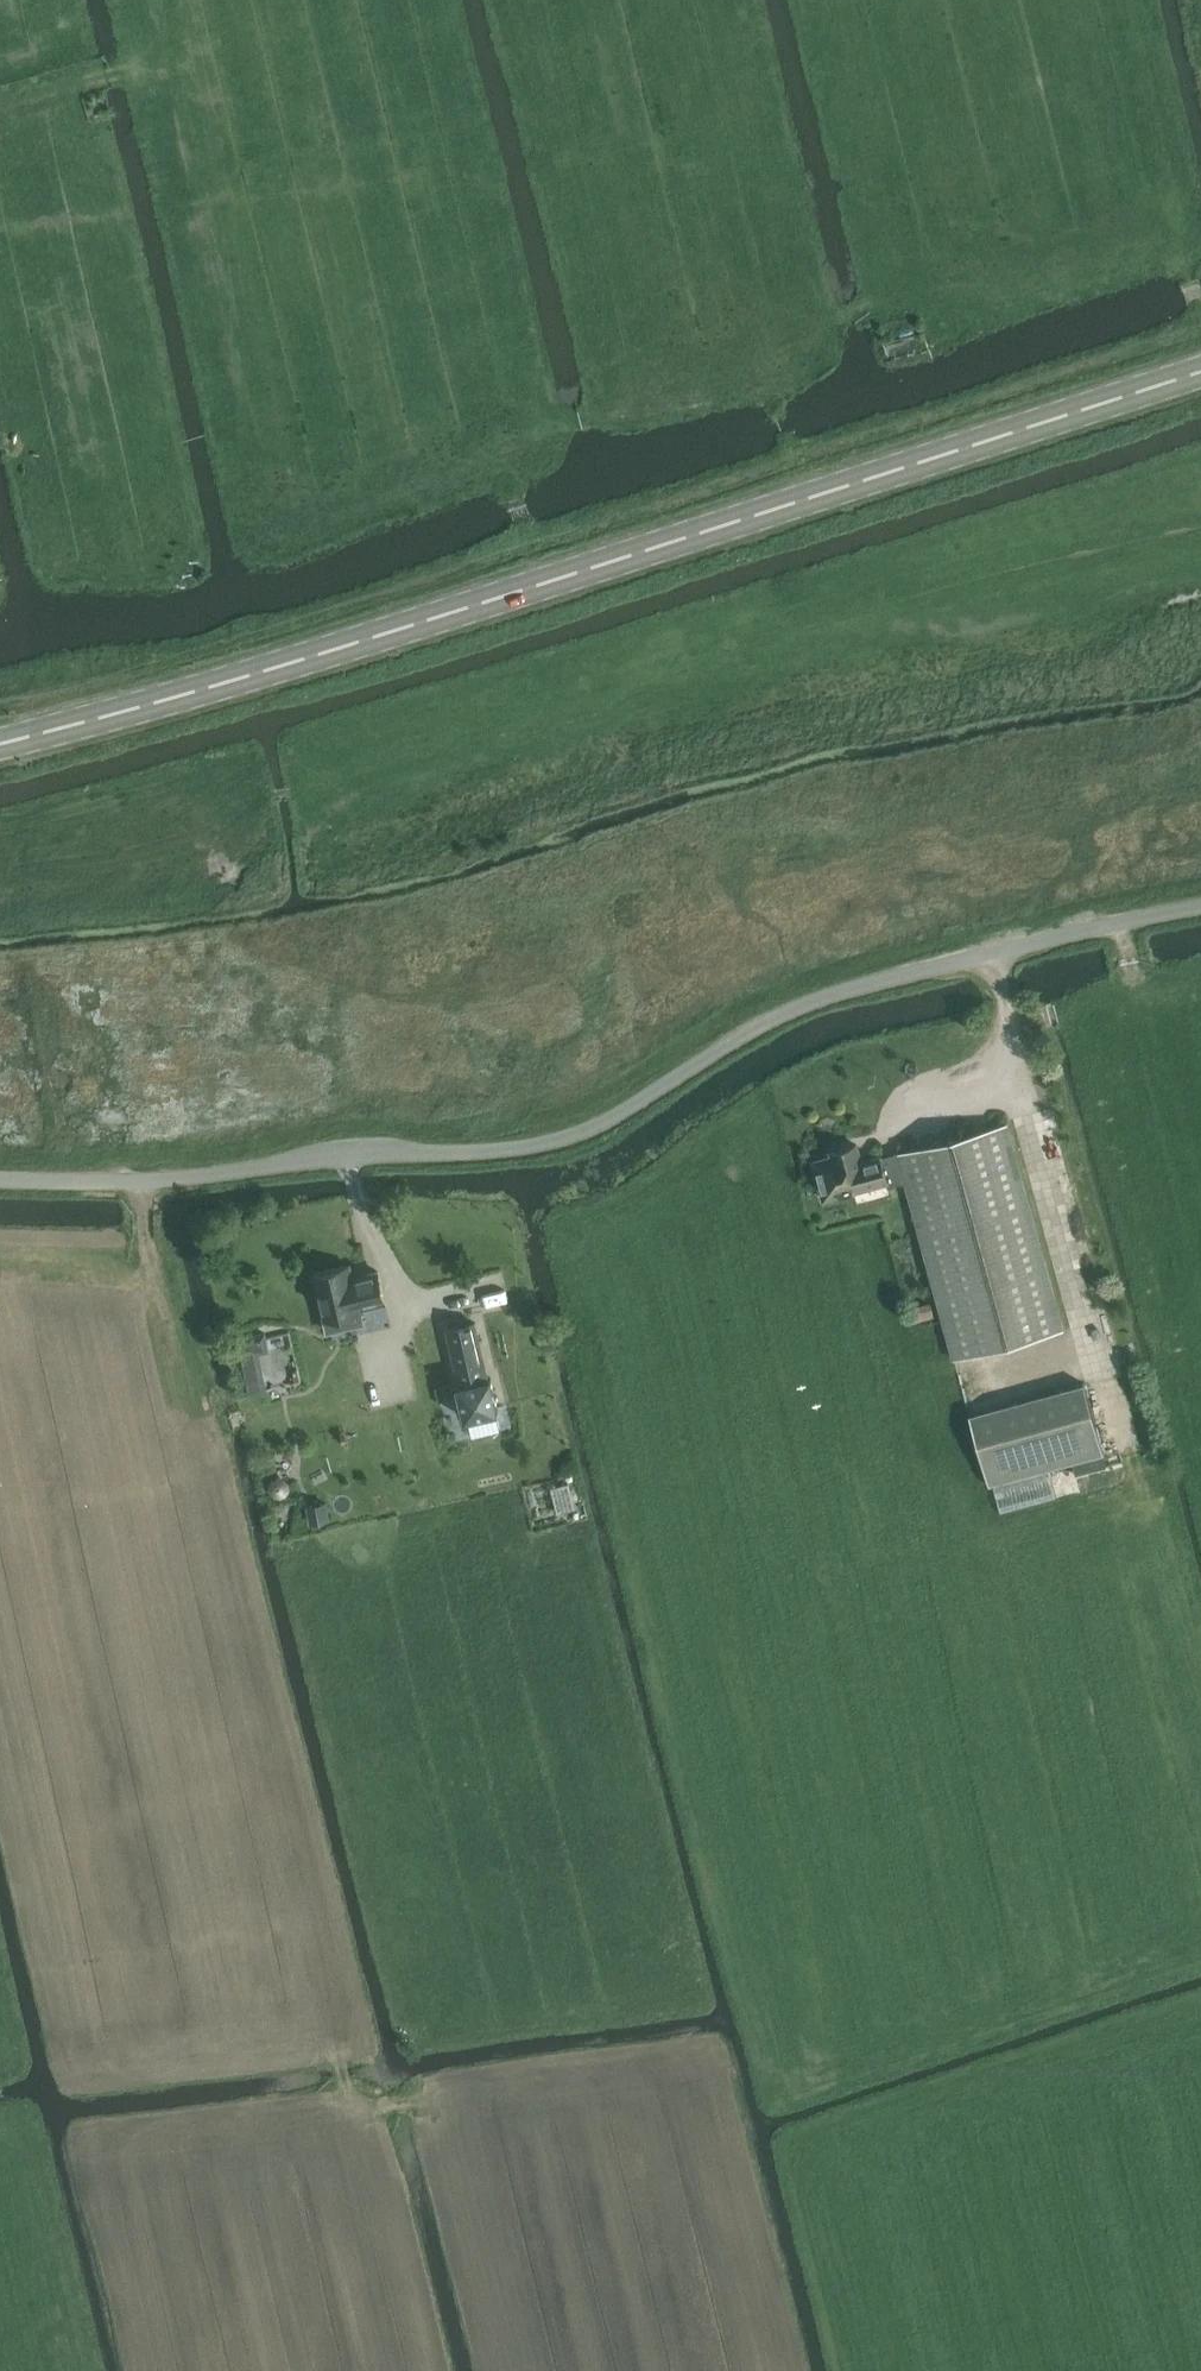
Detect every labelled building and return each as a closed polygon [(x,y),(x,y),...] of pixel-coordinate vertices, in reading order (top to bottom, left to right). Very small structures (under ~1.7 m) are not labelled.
[(833,1157),(814,1162),(825,1200),(887,1183),(889,1188),(907,1183),(955,1359),(1064,1329),(1007,1123),(899,1152),(862,1162),(857,1145),(832,1152),(833,1157)] [(351,1266),(315,1274),(328,1331),(364,1323),(361,1309),(385,1303),(379,1271),(353,1277),(351,1266)] [(475,1323),(447,1330),(460,1385),(458,1386),(466,1418),(499,1410),(491,1378),(489,1378),(475,1323)] [(267,1333),(238,1339),(251,1394),(268,1391),(259,1353),(271,1351),(267,1333)] [(1085,1384),(970,1415),(989,1484),(994,1483),(1049,1468),(1076,1460),(1079,1474),(1105,1467),(1101,1453),(1104,1453),(1085,1384)] [(1049,1468),(994,1483),(1002,1512),(1057,1497),(1049,1468)]
